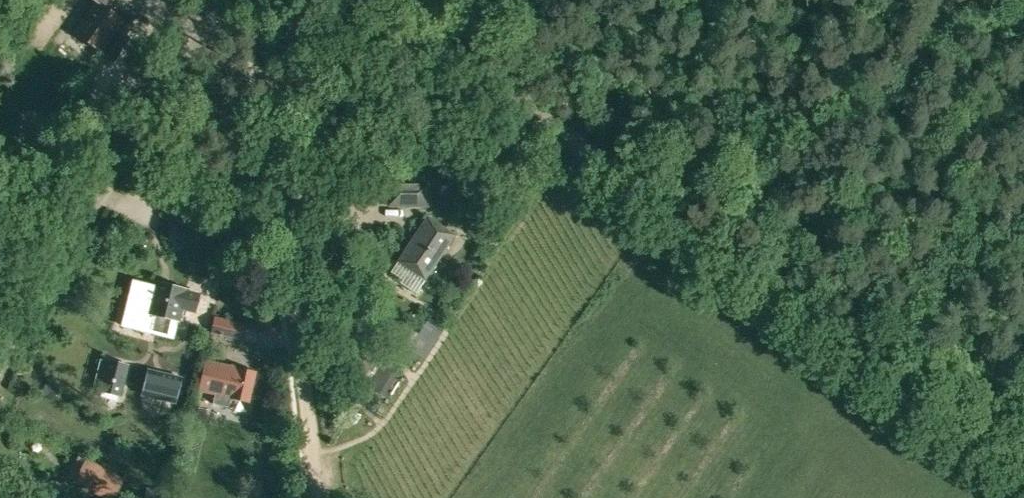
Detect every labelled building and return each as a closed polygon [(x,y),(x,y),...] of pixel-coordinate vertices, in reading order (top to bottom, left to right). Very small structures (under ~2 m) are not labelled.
[(94,1),(73,32),(102,52),(125,19),(108,8),(114,0),(92,0),(94,1)] [(105,54),(115,61),(131,38),(122,31),(105,54)] [(298,124),(303,124),(307,120),(307,115),(303,111),(298,111),(294,114),(294,120),(298,124)] [(388,205),(429,206),(430,181),(389,181),(388,205)] [(398,260),(425,279),(454,234),(427,216),(398,260)] [(194,312),(199,292),(186,289),(186,288),(157,281),(156,285),(140,281),(125,336),(171,348),(181,309),(194,312)] [(208,338),(239,344),(242,329),(211,322),(208,338)] [(409,349),(418,334),(409,328),(397,349),(406,354),(409,349)] [(97,398),(120,404),(129,364),(106,359),(97,398)] [(383,360),(367,387),(383,396),(399,369),(383,360)] [(229,402),(248,406),(254,375),(235,371),(235,372),(204,366),(199,396),(229,402)] [(153,378),(148,395),(170,401),(174,384),(153,378)] [(124,478),(85,459),(73,483),(104,497),(114,497),(124,478)] [(250,497),(266,497),(267,493),(251,490),(250,497)]
